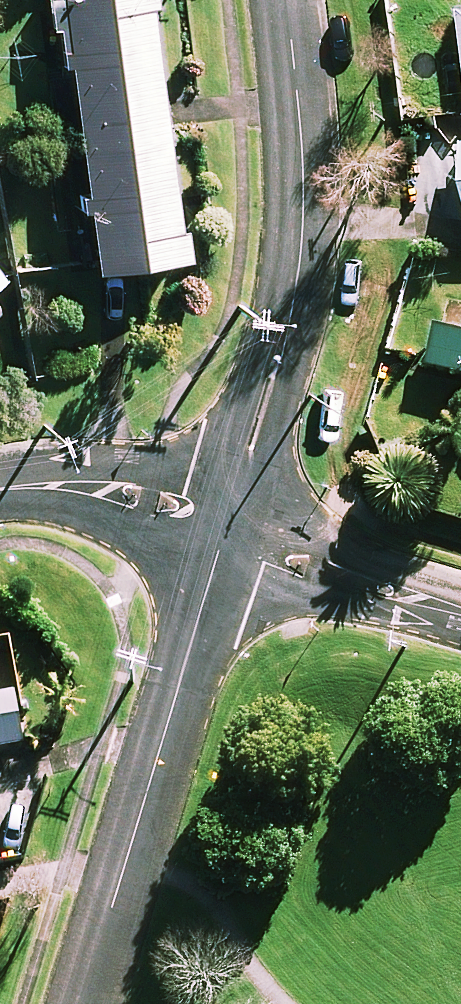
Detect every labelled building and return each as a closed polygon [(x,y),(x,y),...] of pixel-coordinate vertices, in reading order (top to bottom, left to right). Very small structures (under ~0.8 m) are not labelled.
[(147,0),(56,0),(89,275),(178,264),(147,0)] [(449,292),(432,370),(460,377),(460,295),(449,292)] [(27,751),(18,699),(0,702),(0,757),(27,751)]
